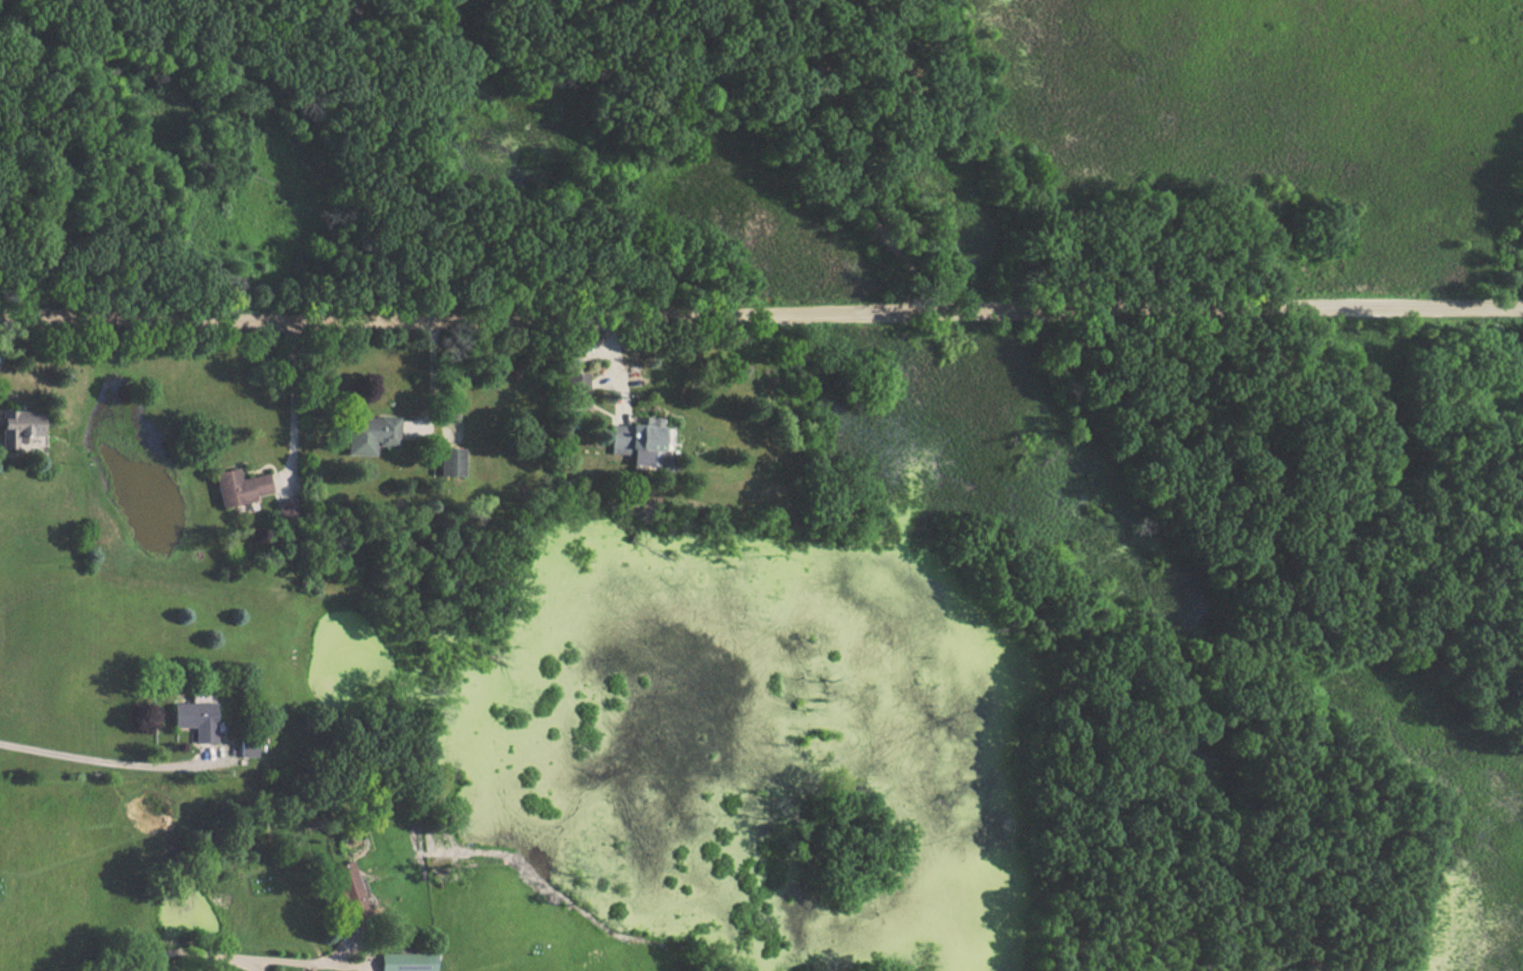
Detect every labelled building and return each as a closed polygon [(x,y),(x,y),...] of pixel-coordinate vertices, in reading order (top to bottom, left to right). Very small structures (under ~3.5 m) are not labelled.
[(27,422),(25,413),(16,414),(17,419),(0,422),(0,457),(36,450),(31,421),(27,422)] [(396,446),(396,417),(345,416),(344,455),(372,455),(372,446),(396,446)] [(655,425),(605,425),(605,455),(627,455),(627,451),(638,451),(638,456),(655,456),(655,425)] [(435,476),(457,476),(457,448),(435,448),(435,476)] [(217,507),(268,496),(263,473),(236,479),(233,467),(209,472),(217,507)] [(209,743),(210,702),(166,701),(166,728),(188,728),(188,742),(209,743)] [(253,757),(253,740),(237,740),(237,757),(253,757)] [(347,861),(323,867),(336,921),(360,914),(347,861)] [(375,970),(432,970),(432,954),(375,954),(375,970)]
